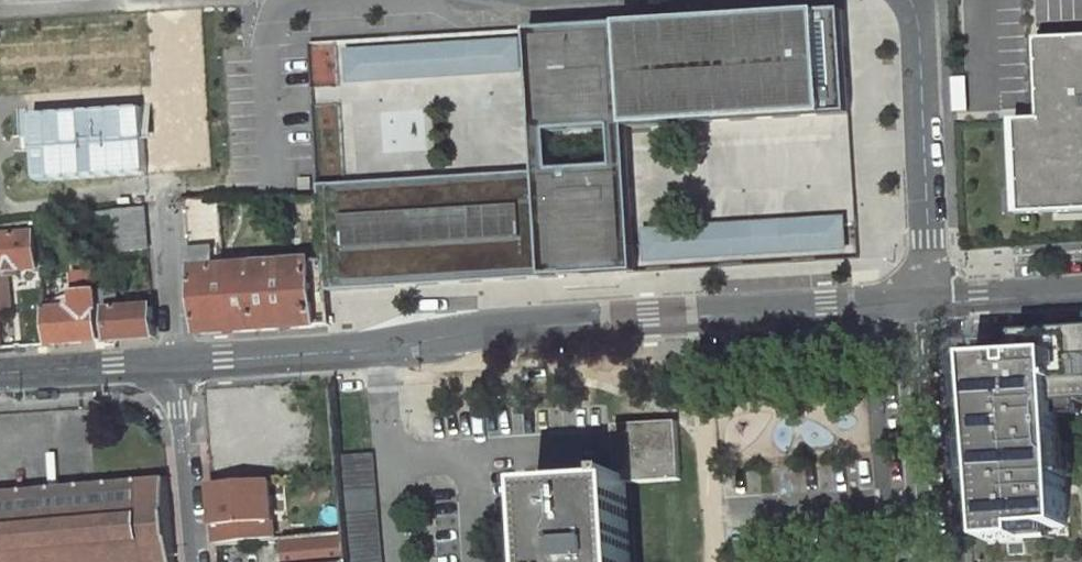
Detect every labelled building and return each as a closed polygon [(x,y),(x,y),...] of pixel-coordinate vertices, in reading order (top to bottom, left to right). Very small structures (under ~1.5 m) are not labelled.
[(316,185),(323,262),(326,292),(635,275),(626,129),(849,117),(843,14),(527,31),(535,173),(316,185)] [(1043,42),(1048,123),(1021,124),(1026,219),(1081,216),(1081,40),(1043,42)] [(520,41),(347,52),(349,85),(522,74),(520,41)] [(39,181),(153,175),(150,110),(36,116),(39,181)] [(200,334),(329,327),(326,292),(323,262),(223,268),(221,252),(225,251),(221,200),(208,200),(188,202),(200,334)] [(148,250),(144,207),(115,211),(117,251),(148,250)] [(10,313),(6,270),(35,269),(32,228),(40,228),(39,220),(0,226),(0,314),(10,313)] [(818,227),(667,235),(669,258),(819,250),(818,227)] [(152,309),(109,313),(107,291),(95,292),(100,342),(155,338),(152,309)] [(49,345),(100,342),(95,292),(75,293),(76,309),(59,310),(58,306),(46,308),(49,345)] [(973,359),(986,542),(1024,539),(1023,530),(1067,526),(1058,406),(1081,404),(1081,330),(1017,334),(1018,356),(973,359)] [(291,414),(288,384),(270,385),(274,415),(291,414)] [(621,482),(682,477),(678,419),(613,424),(617,482),(538,489),(542,561),(627,561),(621,482)] [(371,454),(341,455),(347,534),(350,561),(380,561),(371,454)] [(269,480),(212,484),(218,547),(274,541),(269,480)] [(166,482),(0,495),(0,561),(174,561),(166,482)] [(284,561),(350,561),(347,534),(321,537),(282,540),(284,561)]
